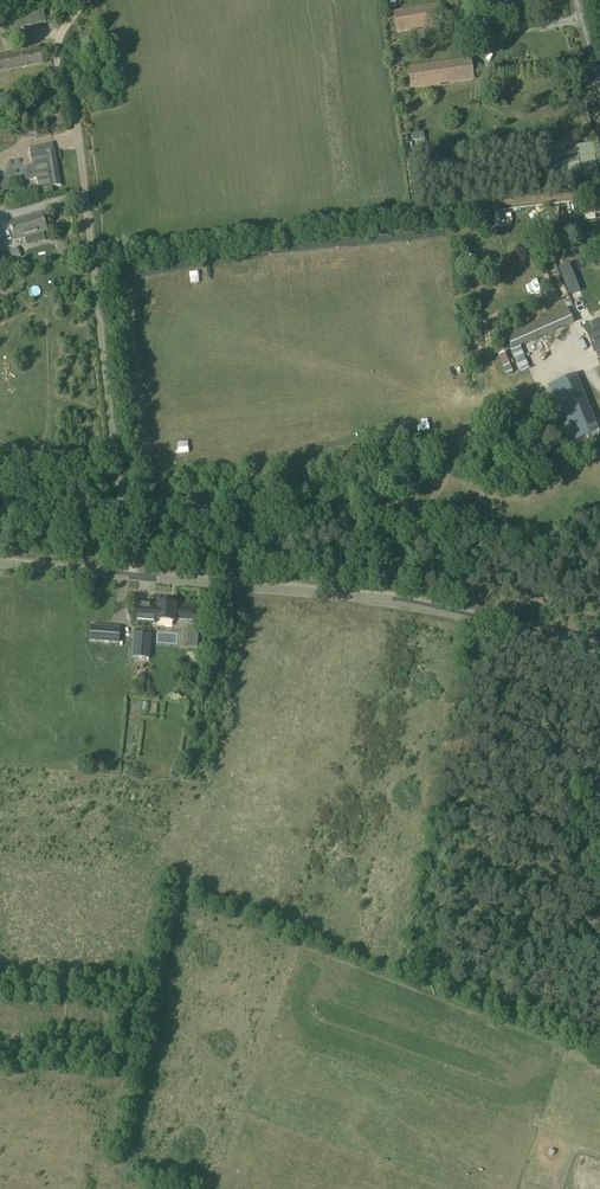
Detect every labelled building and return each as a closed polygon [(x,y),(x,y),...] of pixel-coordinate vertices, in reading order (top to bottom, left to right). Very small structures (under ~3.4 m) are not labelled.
[(392,12),(396,33),(443,25),(439,4),(392,12)] [(44,10),(12,16),(15,28),(46,22),(44,10)] [(43,62),(40,46),(0,54),(0,71),(43,62)] [(471,57),(408,66),(411,88),(474,79),(471,57)] [(36,178),(40,196),(53,194),(52,187),(61,185),(55,151),(54,151),(52,143),(29,147),(35,179),(36,178)] [(549,185),(566,182),(599,176),(595,156),(596,156),(594,144),(575,147),(577,159),(565,162),(565,159),(545,162),(549,185)] [(47,231),(42,214),(10,223),(15,241),(47,231)] [(45,233),(27,237),(28,245),(47,240),(45,233)] [(12,260),(20,257),(16,247),(8,251),(12,260)] [(567,307),(505,335),(512,350),(574,322),(567,307)] [(584,328),(594,351),(599,348),(599,321),(584,328)] [(571,442),(599,431),(576,375),(548,386),(571,442)] [(340,502),(340,511),(356,511),(356,502),(340,502)] [(136,619),(156,620),(174,622),(174,618),(197,620),(198,609),(180,608),(181,604),(158,603),(157,606),(137,604),(136,619)] [(90,625),(89,641),(119,643),(120,628),(90,625)] [(189,647),(200,647),(200,628),(189,628),(189,647)] [(132,657),(149,659),(151,635),(134,633),(132,657)]
